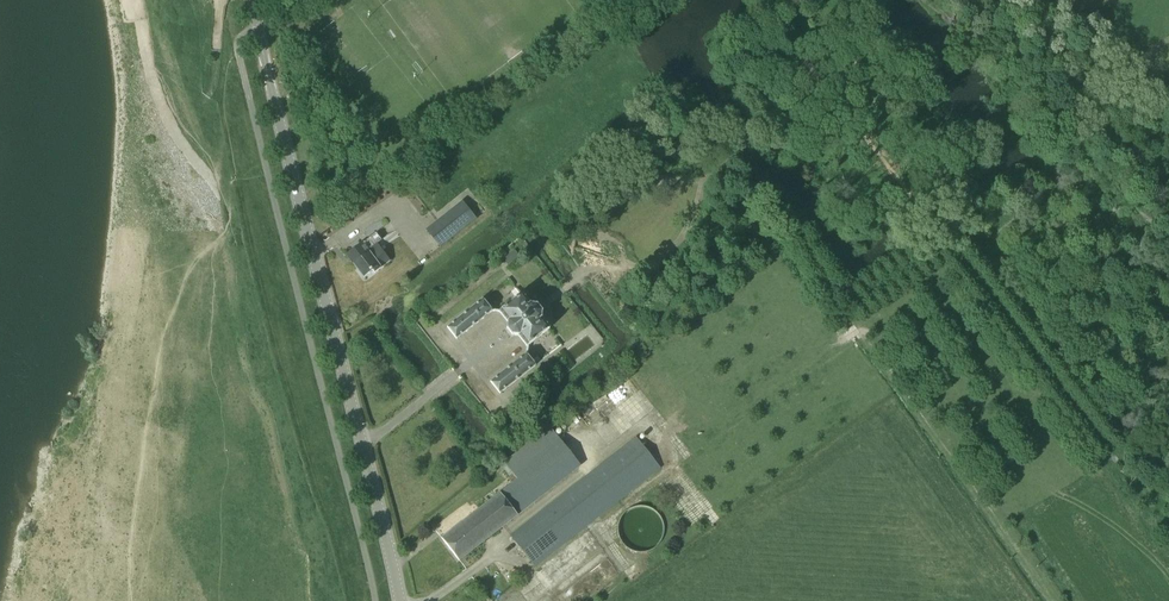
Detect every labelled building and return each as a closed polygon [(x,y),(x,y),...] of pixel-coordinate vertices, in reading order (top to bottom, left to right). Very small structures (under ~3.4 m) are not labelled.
[(427,229),(441,247),(476,219),(463,201),(427,229)] [(389,262),(377,244),(368,251),(363,244),(347,255),(347,256),(348,255),(355,264),(354,265),(363,277),(373,270),(375,273),(389,262)] [(522,294),(499,312),(508,323),(507,328),(512,335),(513,335),(518,336),(527,346),(548,328),(541,319),(541,311),(536,305),(530,304),(522,294)] [(457,339),(492,311),(483,299),(447,327),(457,339)] [(536,366),(526,353),(491,382),(500,393),(536,366)] [(442,539),(459,561),(517,515),(499,494),(442,539)] [(517,543),(528,535),(522,527),(511,536),(517,543)]
